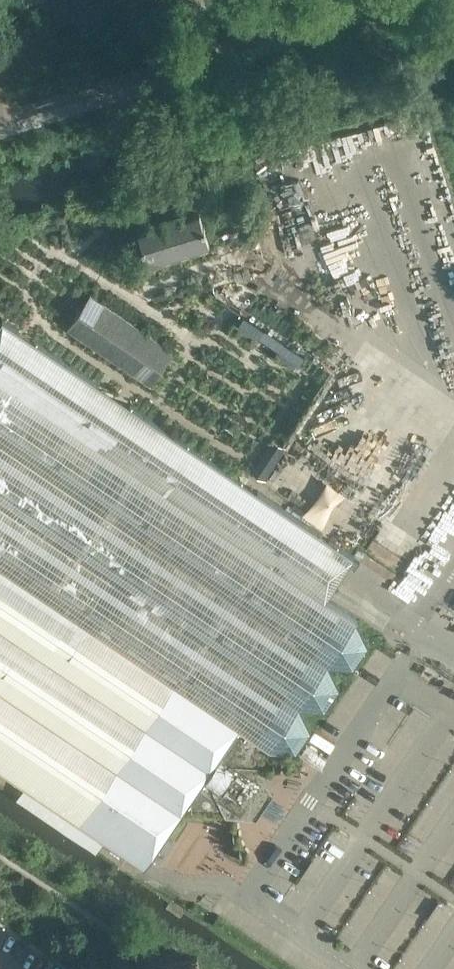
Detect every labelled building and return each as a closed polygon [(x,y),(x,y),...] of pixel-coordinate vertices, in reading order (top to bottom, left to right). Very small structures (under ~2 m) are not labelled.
[(209,243),(200,212),(182,218),(180,211),(160,217),(162,224),(138,231),(147,261),(136,264),(139,274),(155,269),(152,260),(209,243)] [(172,349),(90,294),(68,327),(150,382),(172,349)] [(353,555),(2,318),(0,322),(0,770),(144,867),(185,806),(222,807),(226,815),(256,817),(265,804),(273,792),(259,764),(253,764),(266,745),(270,747),(296,749),(311,727),(301,705),(325,707),(340,685),(329,663),(354,664),(369,642),(357,619),(325,597),(353,555)] [(129,382),(122,393),(133,400),(140,389),(129,382)]
